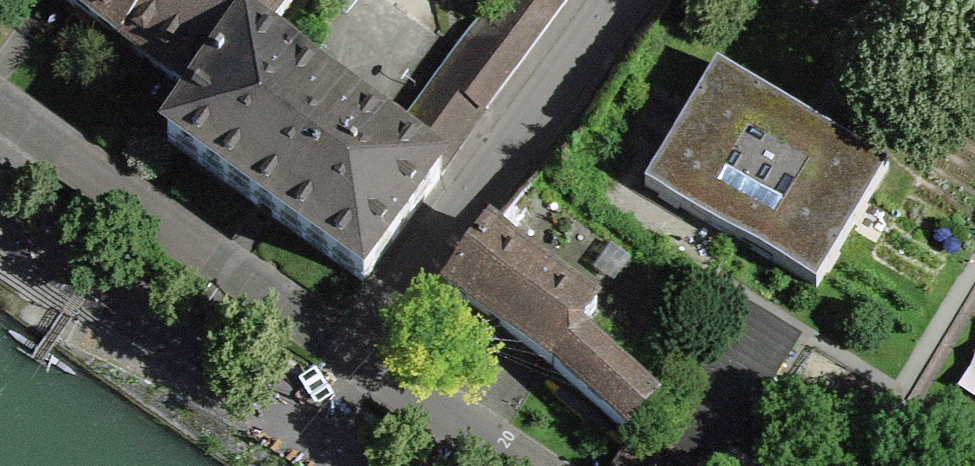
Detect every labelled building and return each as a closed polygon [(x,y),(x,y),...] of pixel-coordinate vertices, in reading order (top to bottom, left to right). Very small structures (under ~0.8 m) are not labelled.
[(260,45),(293,0),(67,0),(198,100),(245,35),(260,45)] [(409,119),(452,152),(571,0),(502,0),(409,119)] [(363,283),(441,176),(260,45),(245,35),(198,100),(168,142),(363,283)] [(816,288),(888,167),(820,126),(717,65),(645,186),(816,288)] [(542,363),(628,432),(654,401),(568,331),(586,310),(491,232),(488,230),(444,288),(493,325),(542,363)] [(635,437),(617,465),(678,465),(635,437)]
